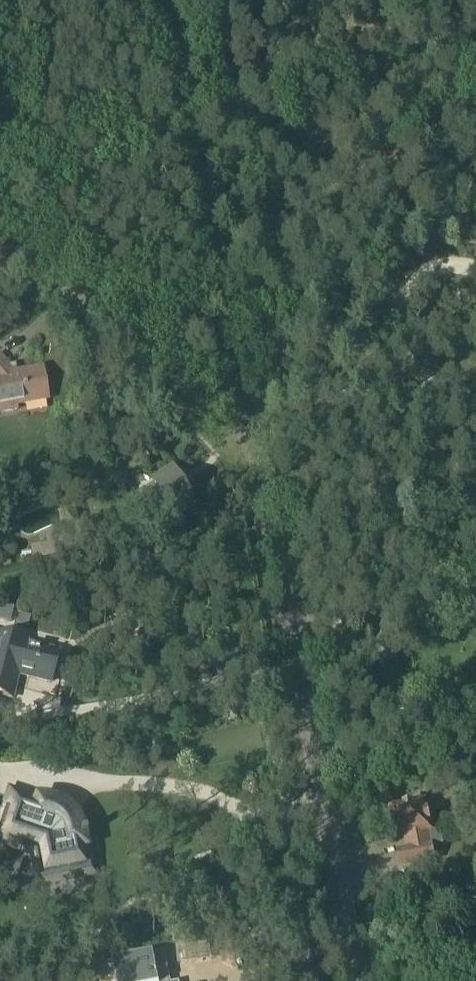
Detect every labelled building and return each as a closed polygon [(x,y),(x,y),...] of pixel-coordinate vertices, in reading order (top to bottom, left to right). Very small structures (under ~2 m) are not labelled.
[(0,357),(0,414),(17,411),(16,407),(48,401),(42,370),(15,375),(0,357)] [(194,503),(174,472),(143,493),(150,502),(162,494),(166,500),(151,510),(161,525),(194,503)] [(47,543),(31,547),(34,559),(102,545),(98,521),(52,530),(53,536),(46,538),(47,543)] [(154,548),(156,555),(163,553),(162,546),(154,548)] [(1,554),(4,567),(10,566),(7,553),(1,554)] [(9,624),(13,610),(0,607),(0,622),(9,624)] [(16,625),(27,627),(30,616),(19,613),(16,625)] [(59,653),(26,644),(26,642),(0,635),(0,697),(12,700),(18,675),(50,684),(59,653)] [(434,765),(450,761),(448,753),(432,757),(434,765)] [(10,792),(0,820),(0,844),(32,855),(37,879),(90,869),(84,838),(88,837),(87,833),(80,834),(80,832),(76,824),(75,821),(73,818),(71,816),(69,814),(65,818),(55,811),(57,805),(52,803),(48,802),(45,802),(43,802),(40,802),(38,802),(10,792)] [(431,832),(425,802),(390,809),(396,839),(407,837),(410,850),(399,852),(402,868),(434,862),(431,848),(443,845),(440,830),(431,832)] [(139,958),(112,963),(113,972),(84,978),(84,980),(143,980),(139,958)]
